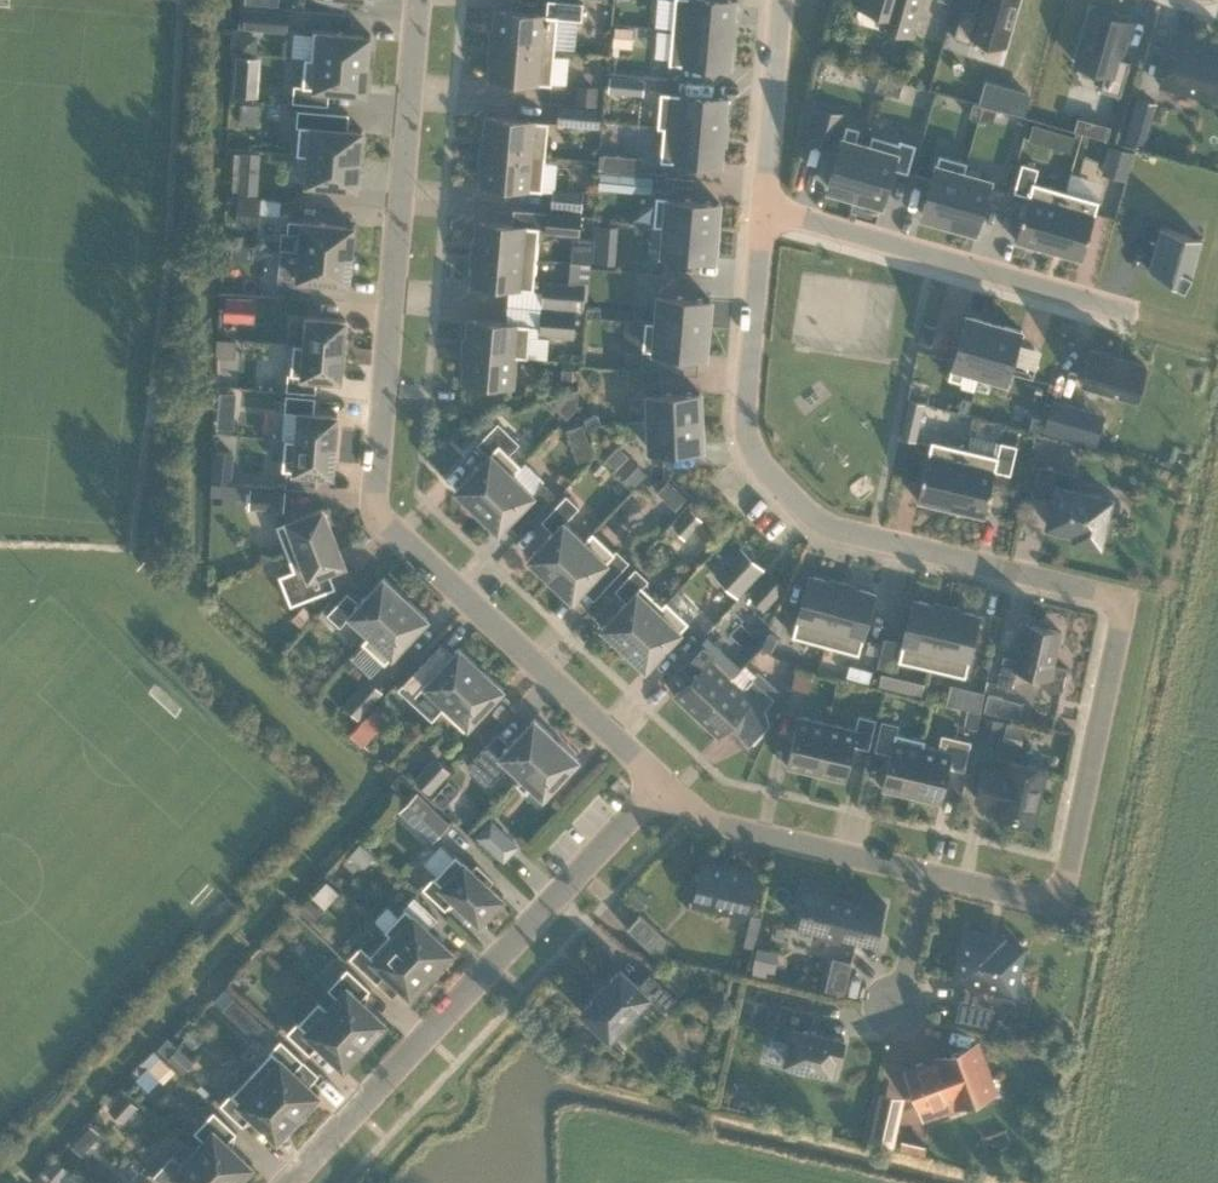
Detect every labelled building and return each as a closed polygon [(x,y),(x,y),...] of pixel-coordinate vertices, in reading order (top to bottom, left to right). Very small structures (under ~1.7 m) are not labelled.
[(555,48),(558,15),(582,17),(583,0),(580,0),(548,0),(547,13),(495,8),(492,42),(555,48)] [(672,27),(734,32),(737,0),(675,0),(672,27)] [(859,4),(884,11),(880,23),(912,33),(922,0),(860,0),(859,4)] [(954,36),(971,41),(973,35),(973,34),(1005,43),(1017,0),(981,0),(977,12),(974,12),(962,8),(954,36)] [(245,6),(244,26),(288,30),(290,10),(245,6)] [(1092,8),(1077,61),(1106,70),(1105,72),(1101,87),(1120,93),(1130,59),(1123,56),(1119,55),(1120,53),(1121,53),(1121,51),(1120,51),(1123,41),(1124,42),(1125,40),(1123,40),(1129,19),(1092,8)] [(615,24),(613,44),(633,46),(634,26),(615,24)] [(672,27),(669,61),(731,67),(734,32),(672,27)] [(311,56),(311,57),(368,62),(371,32),(369,32),(369,33),(314,28),(311,56)] [(1161,82),(1198,93),(1199,89),(1217,95),(1217,51),(1195,44),(1197,38),(1175,32),(1161,82)] [(489,77),(552,82),(552,80),(567,81),(570,55),(554,54),(555,48),(492,42),(489,77)] [(257,56),(238,54),(237,54),(234,93),(237,93),(255,94),(257,56)] [(311,57),(311,56),(305,55),(303,83),(294,82),(293,99),(328,103),(330,87),(364,90),(364,92),(366,92),(368,62),(311,57)] [(885,90),(889,76),(880,73),(876,87),(885,90)] [(610,74),(609,90),(643,93),(645,77),(610,74)] [(899,94),(903,80),(889,76),(885,90),(899,94)] [(598,85),(578,83),(576,102),(596,103),(598,85)] [(661,90),(658,124),(664,125),(725,130),(728,96),(661,90)] [(1155,101),(1137,95),(1131,114),(1150,119),(1155,101)] [(973,100),(970,114),(979,117),(983,103),(973,100)] [(265,119),(265,101),(246,101),(247,119),(265,119)] [(983,103),(979,117),(993,121),(997,107),(983,103)] [(602,108),(559,104),(557,123),(600,127),(602,108)] [(822,105),(812,138),(833,144),(843,111),(822,105)] [(308,153),(309,152),(360,157),(363,127),(361,127),(361,128),(326,125),(328,109),(298,107),(296,124),(299,124),(297,152),(308,153)] [(483,149),(546,154),(549,120),(486,114),(483,149)] [(1033,120),(1029,135),(1044,139),(1048,124),(1033,120)] [(842,137),(828,185),(856,192),(870,143),(869,143),(856,139),(857,135),(860,125),(847,122),(844,132),(842,137)] [(664,125),(661,159),(722,164),(725,130),(664,125)] [(870,143),(856,192),(883,200),(893,166),(908,170),(916,141),(900,137),(899,140),(872,132),(870,139),(869,143),(870,143)] [(1111,145),(1104,170),(1125,176),(1132,151),(1111,145)] [(242,149),(239,189),(258,191),(261,151),(242,149)] [(543,188),(546,154),(483,149),(480,183),(543,188)] [(939,151),(922,211),(949,219),(965,170),(968,159),(939,151)] [(309,152),(308,153),(306,181),(356,185),(356,186),(357,187),(360,157),(309,152)] [(603,152),(602,167),(640,171),(642,155),(603,152)] [(1022,161),(1014,189),(1029,194),(1016,238),(1049,248),(1066,188),(1035,179),(1039,165),(1022,161)] [(600,169),(599,186),(652,191),(653,174),(600,169)] [(965,170),(949,219),(977,227),(991,178),(965,170)] [(584,188),(553,185),(551,204),(582,207),(584,188)] [(1066,188),(1049,248),(1082,257),(1099,198),(1066,188)] [(656,193),(654,223),(665,224),(665,223),(716,227),(719,199),(656,193)] [(258,196),(238,194),(236,221),(256,222),(258,196)] [(578,211),(550,209),(548,229),(576,232),(580,232),(582,211),(578,211)] [(302,233),(300,247),(352,252),(354,222),(353,222),(353,223),(288,217),(287,231),(302,233)] [(475,219),(472,250),(535,256),(538,225),(475,219)] [(614,262),(617,224),(596,222),(592,260),(610,262),(614,262)] [(665,224),(663,251),(714,256),(716,227),(665,223),(665,224)] [(1161,224),(1148,267),(1149,267),(1167,272),(1166,275),(1165,276),(1185,287),(1192,272),(1202,236),(1161,224)] [(349,282),(352,252),(300,247),(278,245),(275,288),(296,289),(298,278),(298,276),(301,276),(348,280),(347,282),(349,282)] [(535,256),(472,250),(470,282),(532,288),(535,256)] [(588,283),(590,261),(570,259),(568,281),(588,283)] [(568,281),(544,278),(541,303),(577,307),(577,311),(585,312),(588,283),(568,281)] [(237,318),(260,319),(260,291),(237,291),(237,318)] [(657,319),(657,321),(708,325),(711,297),(659,292),(657,319)] [(587,305),(586,314),(600,316),(601,306),(587,305)] [(576,311),(541,308),(539,333),(573,336),(576,311)] [(980,370),(994,321),(967,313),(952,365),(949,376),(962,380),(965,369),(966,366),(980,370)] [(305,344),(343,348),(346,317),(308,314),(305,344)] [(466,318),(464,349),(527,355),(529,323),(466,318)] [(645,318),(643,348),(705,353),(708,325),(657,321),(657,319),(645,318)] [(1008,378),(1022,328),(994,321),(980,370),(1008,378)] [(343,348),(305,344),(293,343),(291,371),(288,371),(287,388),(316,390),(318,375),(341,377),(343,348)] [(526,356),(527,355),(464,349),(461,381),(512,385),(515,355),(526,356)] [(572,378),(573,361),(563,361),(562,378),(572,378)] [(700,389),(649,391),(650,419),(701,417),(700,389)] [(284,437),(284,438),(333,442),(336,413),(313,411),(314,395),(285,393),(283,410),(298,411),(295,438),(284,437)] [(962,395),(959,409),(968,412),(972,398),(962,395)] [(1053,399),(1045,426),(1082,437),(1090,409),(1053,399)] [(908,406),(901,435),(915,438),(922,410),(908,406)] [(598,412),(584,417),(587,426),(601,421),(598,412)] [(1033,414),(1029,428),(1038,430),(1042,416),(1033,414)] [(701,417),(650,419),(651,448),(702,446),(701,417)] [(476,509),(512,472),(520,463),(508,451),(518,441),(496,421),(476,442),(487,453),(453,487),(476,509)] [(592,452),(587,437),(570,443),(575,457),(592,452)] [(333,442),(284,438),(281,468),(287,469),(286,485),(315,488),(316,471),(331,473),(333,442)] [(951,506),(965,446),(932,438),(918,498),(951,506)] [(985,514),(995,468),(1010,472),(1017,443),(1001,439),(997,453),(965,446),(951,506),(985,514)] [(232,451),(221,450),(214,450),(213,450),(211,479),(213,479),(220,479),(230,480),(232,451)] [(634,485),(647,472),(629,453),(616,466),(634,485)] [(597,473),(605,465),(598,458),(590,466),(597,473)] [(1042,462),(1034,492),(1052,497),(1046,521),(1076,528),(1074,534),(1100,541),(1102,535),(1109,536),(1114,515),(1107,513),(1112,495),(1072,485),(1075,470),(1042,462)] [(512,472),(476,509),(497,529),(507,518),(518,529),(555,491),(544,480),(533,492),(512,472)] [(687,495),(669,478),(654,493),(673,511),(687,495)] [(286,489),(251,485),(249,505),(284,509),(286,489)] [(527,556),(549,577),(585,539),(564,519),(578,504),(565,493),(541,518),(551,529),(527,556)] [(277,523),(287,551),(332,534),(322,505),(277,523)] [(702,517),(690,506),(673,524),(685,536),(702,517)] [(593,531),(585,539),(549,577),(571,597),(596,571),(607,581),(627,560),(615,548),(613,550),(593,531)] [(342,562),(332,534),(287,551),(293,567),(280,572),(291,601),(336,585),(330,567),(342,562)] [(761,567),(739,546),(713,573),(735,594),(761,567)] [(622,646),(666,600),(665,599),(661,603),(641,585),(647,578),(634,566),(614,588),(625,599),(600,625),(622,646)] [(785,586),(769,571),(750,593),(765,607),(785,586)] [(809,572),(793,633),(826,642),(842,581),(809,572)] [(361,640),(362,641),(404,595),(382,574),(358,600),(346,590),(326,612),(339,623),(349,613),(369,631),(361,640)] [(842,581),(826,642),(859,651),(876,590),(842,581)] [(426,615),(404,595),(362,641),(384,661),(426,615)] [(913,597),(899,658),(932,666),(947,604),(913,597)] [(666,600),(622,646),(644,666),(688,621),(666,600)] [(315,613),(303,603),(292,616),(303,626),(315,613)] [(947,604),(932,666),(966,674),(980,612),(947,604)] [(995,684),(1010,688),(1014,669),(1042,675),(1039,686),(1060,691),(1065,668),(1051,664),(1059,631),(1025,623),(1016,659),(1002,656),(995,684)] [(771,648),(777,635),(768,630),(762,643),(771,648)] [(441,708),(480,666),(458,645),(452,651),(441,641),(403,682),(416,694),(412,698),(431,715),(440,706),(441,708)] [(712,651),(672,693),(694,713),(730,676),(733,672),(712,651)] [(869,680),(872,669),(850,662),(846,674),(869,680)] [(480,666),(441,708),(463,728),(502,686),(480,666)] [(813,673),(796,669),(792,686),(809,689),(813,673)] [(921,693),(925,680),(882,669),(879,682),(921,693)] [(730,676),(694,713),(716,734),(728,722),(753,696),(755,698),(756,699),(764,706),(774,696),(779,690),(758,670),(752,676),(741,687),(739,685),(730,676)] [(383,690),(368,676),(344,702),(359,716),(383,690)] [(980,708),(984,689),(950,682),(946,701),(980,708)] [(1024,700),(988,691),(984,709),(1020,717),(1024,700)] [(364,742),(387,716),(374,705),(351,731),(364,742)] [(826,721),(814,771),(844,778),(852,743),(867,746),(874,718),(857,713),(853,727),(826,721)] [(814,771),(826,721),(797,714),(785,764),(814,771)] [(1004,718),(984,714),(979,739),(998,744),(1004,718)] [(509,763),(520,773),(555,736),(533,715),(509,740),(498,730),(469,760),(492,781),(509,763)] [(880,785),(910,793),(922,744),(924,738),(895,731),(897,723),(880,719),(873,747),(888,751),(880,785)] [(939,747),(922,744),(910,793),(939,801),(947,765),(962,769),(969,740),(942,734),(939,747)] [(555,736),(520,773),(542,794),(577,756),(555,736)] [(451,769),(435,754),(414,776),(430,791),(451,769)] [(1043,768),(1008,760),(1005,773),(981,768),(974,798),(998,804),(995,815),(1030,823),(1043,768)] [(450,821),(425,797),(406,816),(432,840),(450,821)] [(519,843),(492,817),(476,834),(503,860),(519,843)] [(375,854),(361,841),(350,852),(365,865),(375,854)] [(471,868),(454,852),(432,875),(431,874),(421,885),(444,906),(453,896),(476,918),(474,920),(475,921),(502,893),(500,892),(499,894),(486,882),(491,878),(475,863),(471,868)] [(753,871),(702,859),(692,899),(744,912),(753,871)] [(332,904),(345,887),(332,878),(320,895),(332,904)] [(876,940),(885,900),(863,895),(861,902),(831,894),(833,887),(805,880),(800,903),(803,904),(799,921),(820,926),(818,933),(839,938),(841,931),(876,940)] [(653,895),(638,882),(627,894),(642,907),(653,895)] [(383,927),(429,970),(452,947),(451,946),(449,948),(426,926),(436,915),(412,894),(403,904),(404,905),(383,927)] [(323,908),(309,895),(298,906),(313,920),(323,908)] [(667,938),(638,911),(624,926),(653,952),(663,955),(667,938)] [(429,970),(383,927),(383,928),(387,932),(368,951),(359,943),(348,954),(374,980),(384,970),(407,992),(405,993),(406,995),(429,970)] [(1000,937),(965,929),(953,978),(963,980),(959,999),(958,999),(953,1018),(986,1026),(991,1007),(974,1003),(979,984),(1010,992),(1020,947),(999,942),(1000,937)] [(779,950),(758,945),(753,965),(775,969),(779,950)] [(685,964),(672,961),(669,978),(681,981),(685,964)] [(335,995),(325,1006),(324,1006),(361,1041),(362,1042),(384,1018),(383,1017),(381,1019),(358,997),(368,987),(345,965),(326,986),(335,995)] [(637,983),(619,966),(608,978),(607,977),(592,992),(594,993),(579,1009),(607,1035),(612,1030),(616,1033),(629,1019),(626,1016),(646,994),(662,1009),(674,996),(648,971),(637,983)] [(264,1022),(234,993),(223,1005),(253,1034),(264,1022)] [(339,1066),(362,1042),(361,1041),(324,1006),(325,1006),(317,998),(297,1019),(296,1018),(285,1029),(307,1051),(317,1041),(340,1063),(338,1065),(339,1066)] [(811,1010),(779,1002),(770,1035),(787,1039),(782,1060),(809,1067),(808,1071),(824,1075),(825,1070),(829,1071),(833,1056),(837,1057),(842,1037),(807,1029),(811,1010)] [(249,1070),(295,1113),(318,1089),(316,1087),(314,1089),(291,1068),(301,1057),(279,1036),(267,1049),(268,1049),(249,1070)] [(194,1059),(179,1044),(168,1056),(184,1070),(194,1059)] [(990,1092),(973,1044),(937,1057),(938,1061),(930,1064),(929,1061),(906,1070),(919,1108),(960,1093),(963,1102),(990,1092)] [(175,1067),(159,1052),(148,1064),(164,1079),(175,1067)] [(295,1113),(249,1070),(229,1091),(228,1090),(218,1101),(240,1123),(250,1112),(273,1134),(271,1136),(272,1137),(295,1113)] [(905,1095),(879,1089),(868,1138),(894,1144),(905,1095)] [(138,1104),(123,1091),(109,1106),(124,1120),(138,1104)] [(191,1149),(227,1182),(230,1182),(251,1160),(249,1158),(247,1160),(224,1139),(234,1128),(211,1108),(192,1128),(202,1137),(191,1149)] [(106,1136),(94,1127),(85,1138),(92,1144),(100,1144),(106,1136)] [(191,1149),(180,1160),(170,1152),(151,1173),(162,1182),(227,1182),(191,1149)] [(67,1167),(54,1154),(32,1177),(38,1182),(52,1182),(67,1167)]
